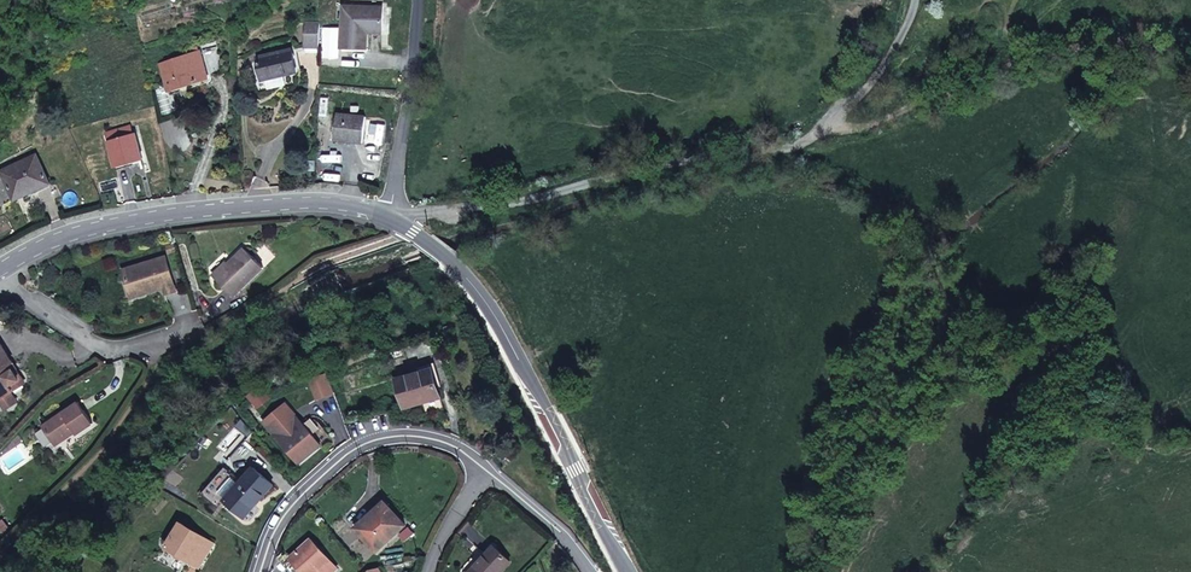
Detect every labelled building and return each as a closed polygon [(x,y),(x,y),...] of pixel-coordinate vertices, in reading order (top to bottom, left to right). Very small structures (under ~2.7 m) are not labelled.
[(968,0),(954,0),(953,8),(968,8),(968,0)] [(342,6),(341,48),(367,49),(368,34),(368,26),(382,26),(383,7),(342,6)] [(319,47),(320,23),(312,22),(312,28),(306,27),(305,47),(319,47)] [(382,26),(368,26),(368,34),(382,34),(382,26)] [(227,72),(216,37),(197,44),(197,45),(199,52),(188,55),(161,64),(170,90),(210,78),(227,72)] [(199,52),(197,45),(186,48),(188,55),(199,52)] [(292,50),(258,58),(263,79),(297,71),(292,50)] [(237,89),(236,73),(228,74),(231,90),(237,89)] [(366,118),(337,114),(334,140),(363,143),(366,118)] [(142,159),(135,134),(133,135),(131,126),(108,133),(110,141),(109,142),(116,167),(142,159)] [(50,184),(36,154),(0,171),(12,194),(33,184),(36,190),(50,184)] [(33,184),(12,194),(14,200),(36,190),(33,184)] [(264,268),(245,248),(215,277),(234,297),(264,268)] [(165,269),(161,258),(123,270),(130,291),(145,286),(147,293),(158,289),(155,282),(162,280),(164,287),(166,293),(176,290),(169,268),(165,269)] [(164,287),(162,280),(155,282),(158,289),(164,287)] [(147,293),(145,286),(130,291),(132,297),(147,293)] [(1,343),(0,344),(0,400),(2,403),(3,404),(4,405),(6,406),(7,406),(9,406),(11,406),(12,405),(13,403),(14,402),(14,400),(14,398),(13,396),(11,393),(14,391),(11,386),(20,380),(14,370),(11,372),(8,367),(13,364),(1,343)] [(23,379),(13,364),(8,367),(11,372),(14,370),(20,380),(23,379)] [(433,369),(396,379),(405,408),(423,402),(423,400),(427,399),(427,401),(441,397),(433,369)] [(329,374),(319,378),(325,396),(335,393),(329,374)] [(319,378),(312,380),(318,399),(325,396),(319,378)] [(93,424),(79,402),(43,426),(55,444),(74,431),(75,433),(77,435),(93,424)] [(296,415),(288,406),(267,423),(299,463),(321,445),(296,415)] [(75,433),(74,431),(55,444),(56,446),(75,433)] [(516,456),(509,448),(499,457),(507,465),(516,456)] [(273,485),(254,467),(240,484),(226,499),(225,501),(244,518),(273,485)] [(240,484),(232,477),(219,492),(226,499),(240,484)] [(406,525),(385,501),(373,512),(377,516),(359,532),(377,552),(406,525)] [(377,516),(373,512),(355,528),(359,532),(377,516)] [(214,543),(180,523),(166,547),(199,567),(214,543)] [(311,539),(290,558),(303,571),(333,571),(337,568),(311,539)] [(494,546),(469,571),(502,571),(511,562),(494,546)]
